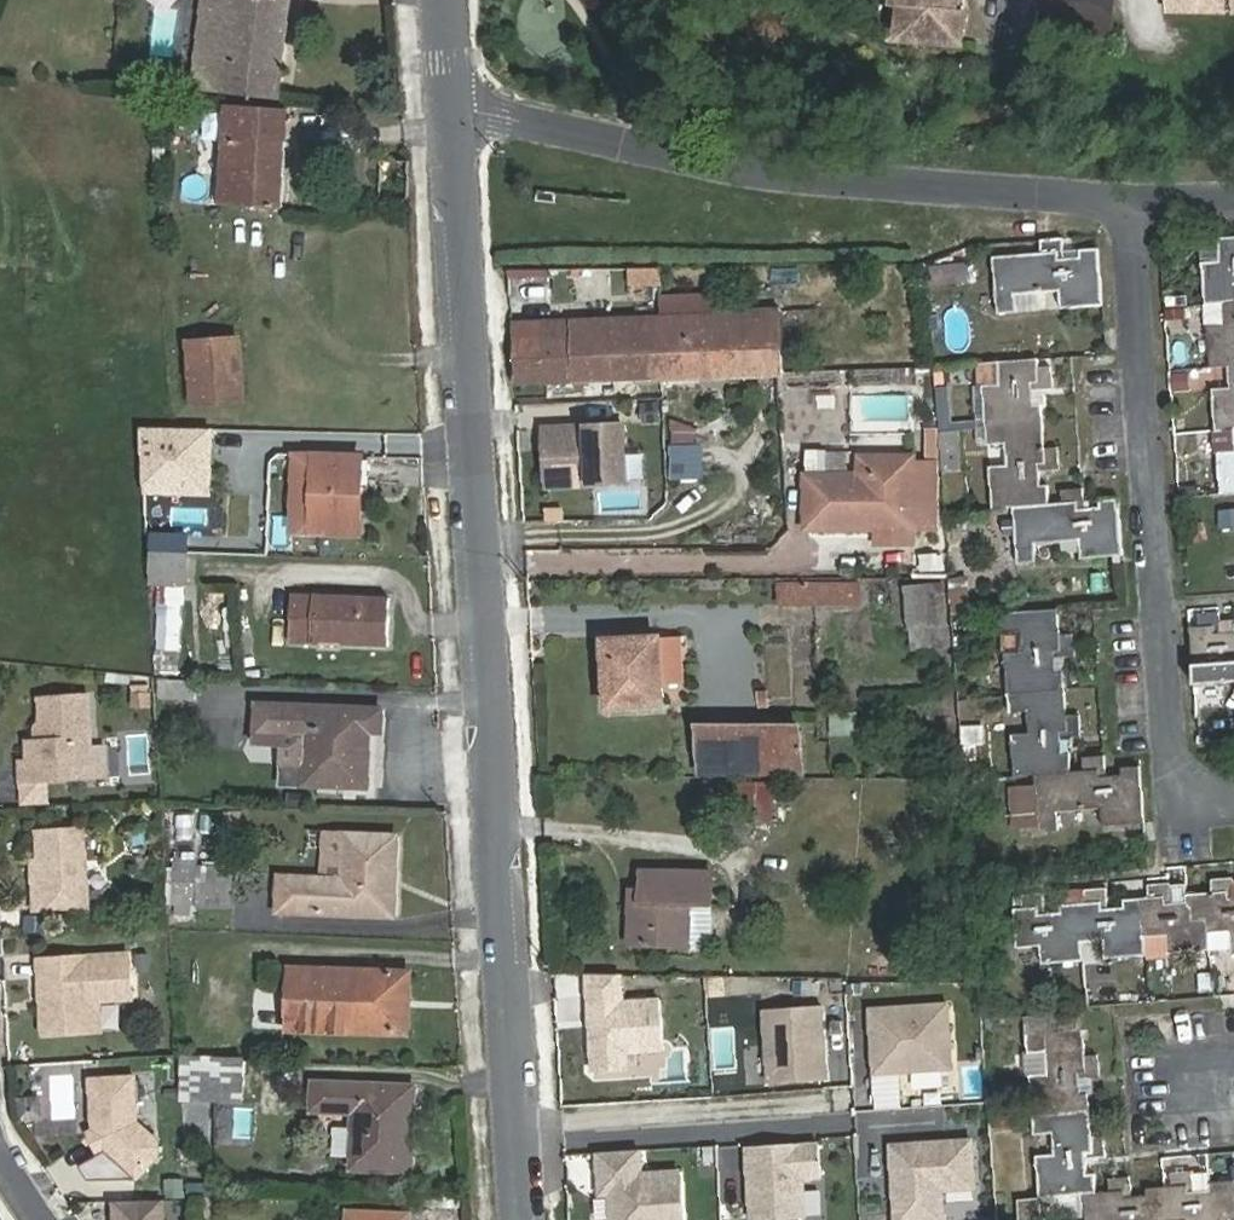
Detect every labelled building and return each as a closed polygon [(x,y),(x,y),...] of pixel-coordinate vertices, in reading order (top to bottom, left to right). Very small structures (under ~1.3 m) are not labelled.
[(277,101),(290,0),(225,0),(217,61),(196,59),(193,90),(277,101)] [(217,61),(225,0),(203,0),(196,59),(217,61)] [(891,6),(899,7),(920,8),(957,10),(958,0),(892,0),(891,6)] [(1070,0),(1038,0),(1034,44),(1066,48),(1067,36),(1070,9),(1070,0)] [(1110,40),(1113,0),(1070,0),(1070,9),(1067,36),(1110,40)] [(1168,12),(1233,12),(1233,0),(1168,0),(1168,12)] [(920,8),(899,7),(897,39),(962,44),(965,11),(957,10),(920,8)] [(286,112),(224,108),(219,206),(282,209),(286,112)] [(554,203),(556,193),(538,191),(537,201),(554,203)] [(1233,303),(1233,237),(1218,238),(1219,261),(1202,263),(1205,305),(1223,304),(1233,303)] [(1079,257),(1065,258),(1063,238),(1040,240),(1041,253),(993,256),(997,313),(1017,312),(1016,294),(1059,290),(1061,308),(1103,305),(1098,248),(1079,250),(1079,257)] [(937,304),(958,302),(955,276),(935,278),(937,304)] [(1223,304),(1224,325),(1207,326),(1210,368),(1228,367),(1233,366),(1233,303),(1223,304)] [(659,318),(661,380),(842,371),(839,309),(659,318)] [(525,394),(525,386),(606,382),(661,380),(659,318),(513,325),(516,394),(525,394)] [(192,404),(244,400),(239,338),(188,343),(192,404)] [(1038,358),(1002,361),(1000,361),(1001,385),(982,386),(985,427),(1043,422),(1042,404),(1034,405),(1033,390),(1053,388),(1051,366),(1038,367),(1038,358)] [(980,363),(982,386),(1001,385),(1000,361),(980,363)] [(1215,431),(1233,430),(1233,366),(1228,367),(1229,388),(1212,390),(1215,431)] [(606,382),(525,386),(525,394),(526,407),(607,402),(606,382)] [(936,388),(938,409),(950,408),(948,387),(936,388)] [(1013,506),(1049,503),(1048,495),(1048,485),(1041,485),(1040,470),(1060,469),(1058,447),(1045,447),(1043,422),(985,427),(987,444),(1006,443),(1007,465),(989,467),(992,508),(1013,506)] [(589,427),(544,430),(547,488),(626,483),(623,425),(602,427),(603,431),(589,432),(589,427)] [(214,429),(138,427),(141,492),(210,498),(214,429)] [(925,449),(939,449),(938,428),(924,428),(925,449)] [(961,469),(958,430),(939,431),(942,471),(961,469)] [(1217,452),(1221,494),(1233,493),(1233,451),(1217,452)] [(804,475),(805,529),(914,529),(914,527),(914,519),(915,462),(915,456),(865,456),(865,474),(804,475)] [(316,458),(298,457),(296,529),(313,530),(316,458)] [(353,459),(316,458),(313,530),(356,532),(357,493),(351,492),(353,459)] [(914,519),(914,527),(937,528),(936,462),(915,462),(914,519)] [(1061,489),(1062,502),(1049,503),(1013,506),(1017,563),(1036,562),(1035,544),(1079,540),(1080,558),(1122,555),(1118,498),(1099,499),(1099,507),(1085,508),(1083,488),(1061,489)] [(187,507),(155,506),(154,518),(187,520),(187,507)] [(187,520),(154,518),(153,553),(186,554),(187,520)] [(151,582),(185,583),(186,554),(153,553),(151,582)] [(946,624),(943,584),(906,588),(909,627),(910,627),(917,627),(946,624)] [(854,586),(794,585),(794,603),(854,603),(854,586)] [(947,612),(965,612),(965,589),(947,588),(947,612)] [(389,598),(291,594),(289,643),(388,646),(389,598)] [(1057,609),(1001,613),(1003,631),(1021,630),(1022,652),(1004,653),(1007,692),(1064,689),(1062,672),(1054,672),(1053,657),(1074,655),(1073,635),(1060,636),(1057,609)] [(1220,625),(1219,612),(1197,613),(1198,627),(1190,627),(1194,684),(1233,681),(1233,624),(1220,625)] [(917,627),(910,627),(912,649),(951,645),(949,624),(946,624),(917,627)] [(607,707),(662,704),(661,685),(681,684),(678,637),(610,641),(611,656),(604,657),(607,707)] [(195,700),(196,681),(159,680),(158,698),(195,700)] [(1064,689),(1007,692),(1009,712),(1027,711),(1028,732),(1010,734),(1013,775),(1034,774),(1070,771),(1069,752),(1062,753),(1061,738),(1081,736),(1079,714),(1066,715),(1064,689)] [(93,696),(45,700),(48,742),(32,743),(34,763),(25,764),(27,784),(99,779),(97,755),(93,696)] [(381,733),(382,709),(256,704),(255,735),(303,736),(302,759),(279,758),(278,785),(367,788),(369,732),(381,733)] [(859,732),(857,710),(828,711),(829,733),(859,732)] [(697,726),(699,773),(803,774),(800,726),(697,726)] [(110,754),(97,755),(99,779),(111,778),(110,754)] [(1035,785),(1012,787),(1015,828),(1039,826),(1039,831),(1058,830),(1057,812),(1101,808),(1102,825),(1145,823),(1140,766),(1120,768),(1121,775),(1106,776),(1104,755),(1083,757),(1084,770),(1070,771),(1034,774),(1035,785)] [(772,821),(772,783),(739,783),(738,821),(772,821)] [(43,831),(45,861),(47,892),(40,893),(41,912),(95,909),(90,828),(43,831)] [(389,836),(350,835),(349,861),(348,880),(279,877),(278,911),(393,915),(394,891),(387,891),(389,836)] [(194,860),(175,860),(174,905),(175,905),(194,905),(194,891),(194,875),(194,860)] [(45,861),(38,862),(40,893),(47,892),(45,861)] [(631,902),(631,944),(691,946),(693,902),(711,902),(711,873),(642,872),(641,901),(631,902)] [(229,892),(229,876),(194,875),(194,891),(229,892)] [(1188,918),(1206,916),(1207,932),(1230,929),(1232,949),(1233,949),(1233,888),(1233,877),(1211,879),(1212,893),(1186,895),(1187,902),(1188,918)] [(1207,932),(1206,916),(1188,918),(1187,902),(1171,903),(1169,883),(1148,884),(1148,898),(1141,898),(1146,955),(1209,949),(1207,932)] [(1084,890),(1086,903),(1061,905),(1061,912),(1063,929),(1080,928),(1082,943),(1103,941),(1104,958),(1146,955),(1141,898),(1123,899),(1124,907),(1108,908),(1106,888),(1084,890)] [(232,909),(232,893),(229,892),(194,891),(194,905),(194,908),(232,909)] [(1080,928),(1063,929),(1061,912),(1045,913),(1043,894),(1021,896),(1022,908),(1013,908),(1016,947),(1039,946),(1041,964),(1083,960),(1082,943),(1080,928)] [(194,905),(175,905),(175,914),(194,915),(194,908),(194,905)] [(44,959),(49,1035),(93,1032),(92,1012),(91,1002),(137,999),(134,954),(44,959)] [(409,973),(290,969),(288,1030),(398,1033),(399,1003),(408,1003),(409,973)] [(590,985),(595,1074),(655,1071),(652,1013),(664,1012),(662,981),(590,985)] [(948,1002),(864,1008),(871,1108),(901,1106),(898,1076),(953,1072),(948,1002)] [(819,1005),(759,1010),(765,1087),(825,1081),(819,1005)] [(104,1012),(92,1012),(93,1032),(105,1032),(104,1012)] [(1028,1073),(1032,1115),(1090,1110),(1088,1093),(1080,1093),(1079,1078),(1100,1077),(1098,1055),(1084,1056),(1082,1029),(1023,1034),(1025,1052),(1043,1051),(1046,1072),(1028,1073)] [(244,1059),(183,1056),(181,1098),(243,1101),(244,1059)] [(74,1075),(50,1075),(50,1119),(74,1120),(74,1075)] [(139,1077),(95,1079),(98,1130),(102,1127),(114,1145),(110,1148),(139,1179),(163,1155),(162,1141),(142,1123),(139,1077)] [(413,1088),(316,1083),(315,1110),(354,1111),(352,1168),(410,1170),(413,1088)] [(1090,1110),(1032,1115),(1033,1135),(1052,1133),(1053,1154),(1035,1156),(1039,1197),(1041,1197),(1083,1193),(1096,1192),(1095,1173),(1088,1174),(1087,1159),(1106,1157),(1105,1136),(1092,1137),(1090,1110)] [(98,1130),(94,1133),(105,1151),(110,1148),(114,1145),(102,1127),(98,1130)] [(885,1142),(890,1219),(945,1219),(944,1197),(973,1195),(969,1137),(885,1142)] [(742,1146),(746,1219),(808,1219),(821,1219),(816,1142),(742,1146)] [(608,1219),(678,1219),(676,1169),(643,1170),(642,1147),(590,1149),(592,1196),(607,1195),(608,1219)] [(1212,1207),(1211,1190),(1210,1183),(1195,1184),(1193,1171),(1171,1173),(1172,1186),(1166,1186),(1169,1219),(1232,1219),(1231,1206),(1212,1207)] [(1109,1191),(1096,1192),(1083,1193),(1085,1219),(1169,1219),(1166,1186),(1146,1188),(1146,1195),(1131,1197),(1129,1176),(1108,1179),(1109,1191)] [(1212,1207),(1231,1206),(1232,1219),(1233,1219),(1233,1180),(1210,1183),(1211,1190),(1212,1207)] [(1041,1197),(1039,1197),(1017,1200),(1019,1219),(1042,1219),(1041,1197)]
